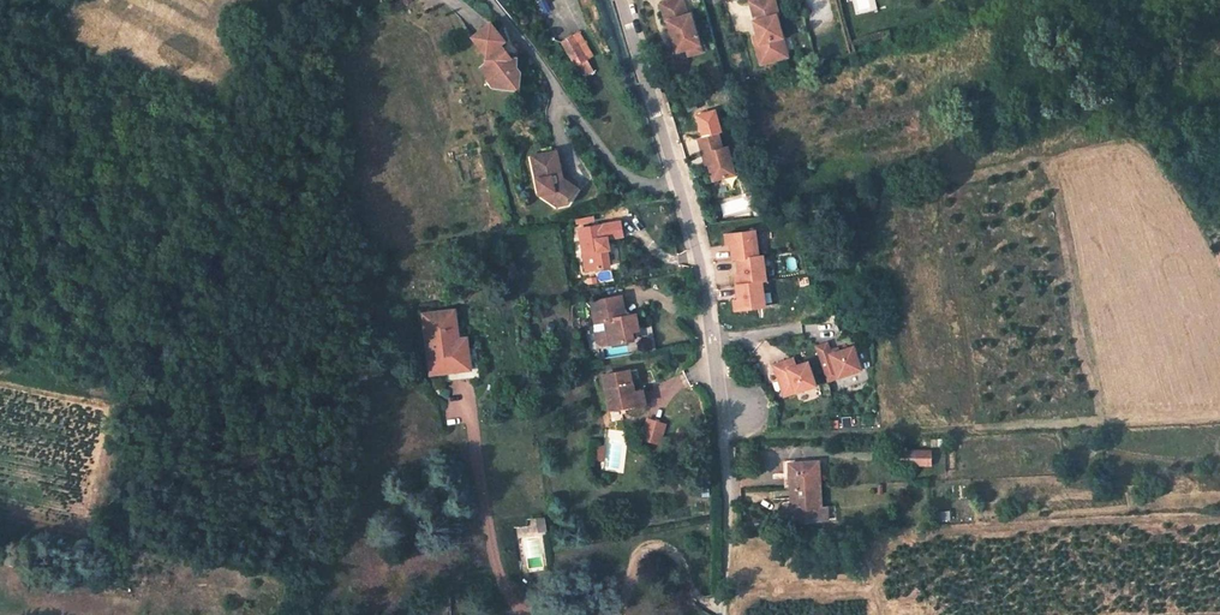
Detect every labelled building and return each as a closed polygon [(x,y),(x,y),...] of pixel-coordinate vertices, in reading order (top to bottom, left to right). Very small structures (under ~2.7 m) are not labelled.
[(678,48),(688,46),(701,42),(691,11),(689,11),(685,0),(664,0),(662,1),(668,18),(669,18),(672,28),(675,37),(678,48)] [(761,62),(777,58),(775,52),(787,49),(777,13),(779,13),(776,0),(751,0),(756,18),(754,19),(758,33),(760,40),(756,42),(761,62)] [(504,41),(490,23),(472,37),(488,57),(487,60),(480,66),(489,77),(494,73),(496,76),(497,83),(500,88),(514,89),(518,86),(520,72),(516,68),(516,58),(510,57),(500,45),(504,41)] [(593,56),(580,32),(573,36),(587,60),(593,56)] [(587,60),(573,36),(563,42),(577,66),(574,67),(581,78),(593,70),(587,60)] [(1122,39),(1115,40),(1116,48),(1129,45),(1128,40),(1122,42),(1122,39)] [(688,46),(690,52),(703,48),(701,42),(688,46)] [(788,54),(787,49),(775,52),(777,58),(788,54)] [(487,79),(494,87),(500,88),(497,83),(496,76),(494,73),(489,77),(487,79)] [(705,160),(710,176),(718,173),(731,169),(723,142),(718,143),(713,128),(694,134),(699,150),(702,149),(705,160)] [(564,178),(559,151),(535,155),(541,193),(558,205),(569,203),(579,189),(564,178)] [(718,173),(720,179),(733,175),(731,169),(718,173)] [(621,222),(581,229),(588,270),(611,267),(609,256),(606,256),(605,250),(608,249),(610,249),(609,238),(624,236),(621,222)] [(756,252),(752,226),(723,230),(724,241),(729,240),(731,255),(736,255),(756,252)] [(756,252),(736,255),(738,270),(733,271),(735,282),(759,278),(764,278),(760,251),(756,252)] [(759,278),(735,282),(737,297),(733,297),(734,308),(763,304),(759,278)] [(622,296),(593,301),(597,323),(606,321),(607,327),(596,329),(598,342),(603,345),(632,340),(630,328),(639,327),(637,314),(626,316),(623,317),(621,307),(624,307),(622,296)] [(455,311),(425,315),(432,374),(448,371),(447,367),(469,364),(467,348),(466,337),(459,338),(455,311)] [(826,343),(815,348),(825,379),(859,367),(852,347),(830,354),(826,343)] [(477,374),(474,347),(467,348),(469,364),(447,367),(448,371),(449,378),(477,374)] [(793,359),(785,362),(788,369),(795,367),(793,359)] [(788,369),(785,362),(773,366),(783,394),(814,383),(807,363),(795,367),(788,369)] [(629,370),(603,374),(610,410),(645,403),(642,390),(634,392),(632,382),(631,383),(629,370)] [(664,417),(645,418),(647,438),(665,437),(664,417)] [(594,444),(592,462),(602,463),(604,445),(594,444)] [(929,451),(898,452),(898,465),(930,465),(929,451)] [(788,463),(789,488),(817,487),(816,462),(788,463)] [(817,487),(789,488),(791,512),(819,511),(817,487)] [(541,533),(549,532),(546,516),(531,519),(532,526),(518,529),(526,574),(547,570),(541,533)]
